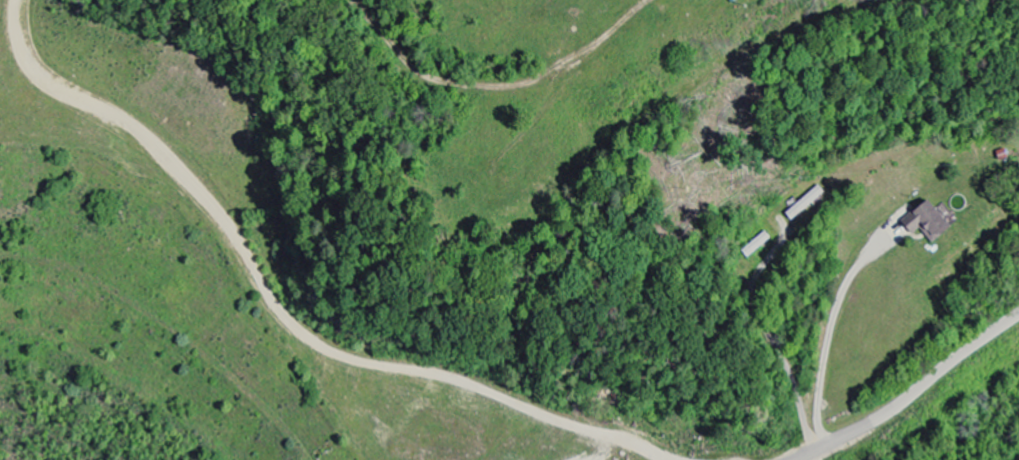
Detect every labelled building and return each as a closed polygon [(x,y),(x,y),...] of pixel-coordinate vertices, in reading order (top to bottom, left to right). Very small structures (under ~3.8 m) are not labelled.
[(784,214),(791,222),(825,195),(818,187),(784,214)] [(921,229),(927,240),(956,224),(945,205),(931,213),(926,203),(897,220),(907,237),(921,229)]
